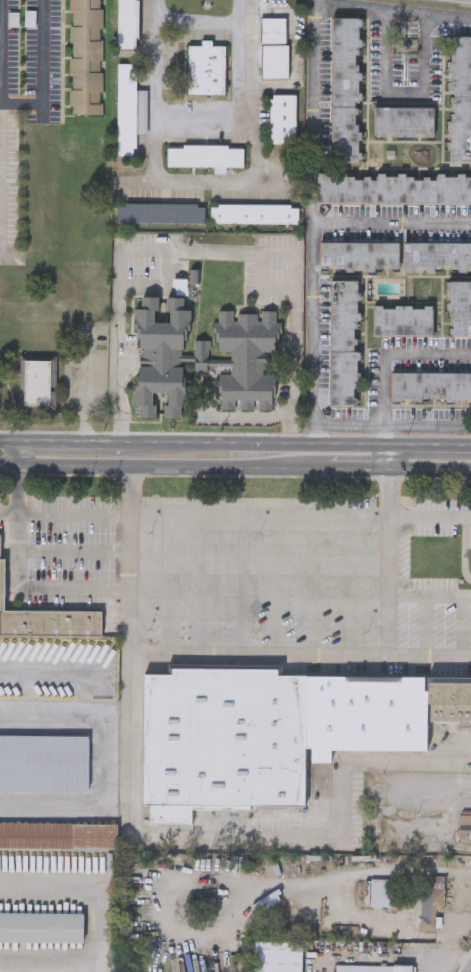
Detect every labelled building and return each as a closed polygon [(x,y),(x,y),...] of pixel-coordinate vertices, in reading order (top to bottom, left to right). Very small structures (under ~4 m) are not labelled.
[(69,114),(69,0),(102,0),(102,114),(69,114)] [(117,48),(117,0),(138,0),(138,48),(117,48)] [(260,42),(260,17),(285,17),(285,42),(260,42)] [(330,161),(332,17),(360,18),(358,161),(330,161)] [(450,36),(470,36),(470,162),(449,162),(450,36)] [(226,44),(226,95),(187,95),(187,43),(226,44)] [(287,44),(287,79),(260,79),(260,44),(287,44)] [(145,90),(145,133),(134,133),(134,155),(117,155),(117,63),(134,64),(134,90),(145,90)] [(296,95),(296,142),(270,142),(270,95),(296,95)] [(433,136),(374,136),(374,108),(433,108),(433,136)] [(167,145),(243,145),(243,165),(167,165),(167,145)] [(435,175),(470,176),(470,204),(316,202),(317,175),(375,175),(435,176),(435,175)] [(117,221),(117,202),(204,202),(204,221),(117,221)] [(210,225),(210,204),(298,204),(298,225),(210,225)] [(398,242),(398,269),(320,268),(320,241),(398,242)] [(404,242),(470,242),(470,270),(404,270),(404,242)] [(329,406),(330,280),(357,280),(356,406),(329,406)] [(447,281),(470,281),(470,336),(448,336),(447,281)] [(275,323),(281,323),(281,333),(278,333),(278,342),(275,342),(275,351),(263,351),(263,356),(268,356),(268,369),(262,369),(262,374),(275,374),(275,397),(271,397),(271,400),(271,410),(258,410),(258,400),(253,400),(253,410),(240,410),(240,400),(235,400),(235,410),(221,409),(221,399),(221,396),(218,396),(218,374),(224,375),(229,375),(230,365),(207,365),(206,373),(193,373),(193,360),(185,360),(185,389),(188,389),(187,407),(180,407),(180,419),(163,419),(164,405),(168,405),(168,393),(152,393),(152,405),(156,405),(156,418),(137,418),(137,406),(132,406),(132,385),(136,385),(136,373),(139,374),(140,339),(137,339),(138,329),(133,329),(133,309),(140,309),(140,297),(158,298),(158,311),(154,310),(154,323),(169,323),(170,310),(166,310),(166,297),(187,297),(187,310),(190,310),(190,330),(187,330),(187,340),(184,340),(183,349),(181,349),(180,354),(193,354),(193,339),(209,339),(209,359),(230,360),(230,351),(217,350),(218,341),(215,341),(215,332),(212,332),(212,322),(218,322),(218,310),(232,310),(232,320),(236,320),(236,312),(257,312),(257,321),(261,321),(261,309),(275,310),(275,323)] [(432,305),(432,336),(374,336),(374,305),(432,305)] [(18,409),(18,355),(54,356),(53,409),(18,409)] [(391,372),(470,373),(470,400),(391,400),(391,372)] [(102,637),(0,636),(0,559),(4,559),(4,610),(103,611),(102,637)] [(306,763),(305,808),(191,807),(191,821),(149,821),(149,806),(142,806),(143,671),(171,671),(171,665),(277,666),(277,672),(306,673),(306,763)] [(426,721),(426,751),(331,750),(331,763),(306,763),(306,673),(427,674),(426,721)] [(427,674),(470,675),(470,727),(455,727),(455,721),(426,721),(427,674)] [(88,790),(0,789),(0,733),(88,734),(88,790)] [(457,808),(470,808),(470,839),(457,839),(457,808)] [(117,850),(0,848),(0,821),(117,823),(117,850)] [(444,874),(444,907),(434,907),(434,928),(418,928),(419,874),(444,874)] [(82,941),(0,940),(0,911),(82,911),(82,941)] [(300,940),(300,971),(251,971),(251,940),(300,940)] [(411,964),(411,971),(333,971),(333,963),(411,964)]
